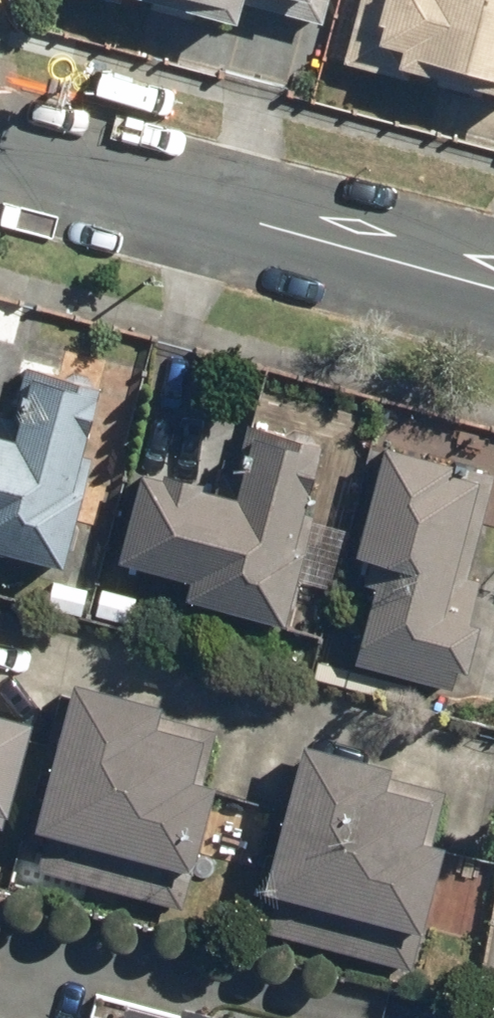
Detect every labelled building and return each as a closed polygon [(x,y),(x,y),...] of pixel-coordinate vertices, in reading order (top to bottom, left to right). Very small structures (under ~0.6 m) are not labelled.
[(247,17),(251,0),(183,0),(247,17)] [(330,20),(335,0),(256,0),(330,20)] [(346,61),(410,79),(415,60),(493,82),(493,0),(363,0),(346,61)] [(0,428),(0,545),(75,561),(97,455),(111,386),(44,372),(31,434),(0,428)] [(250,494),(153,470),(130,560),(204,579),(200,595),(298,619),(319,535),(308,532),(330,444),(266,428),(250,494)] [(397,448),(370,554),(393,560),(368,658),(465,683),(469,669),(480,671),(492,624),(479,621),(490,581),(472,576),(493,490),(493,473),(397,448)] [(172,706),(84,683),(47,826),(204,867),(226,782),(208,777),(219,735),(168,722),(172,706)] [(19,813),(45,722),(4,711),(0,704),(0,808),(19,813)] [(403,764),(312,741),(276,888),(434,927),(455,845),(436,840),(449,789),(400,776),(403,764)] [(0,893),(0,943),(12,896),(0,893)] [(114,1003),(110,1017),(170,1017),(114,1003)] [(195,1006),(191,1017),(242,1017),(195,1006)]
